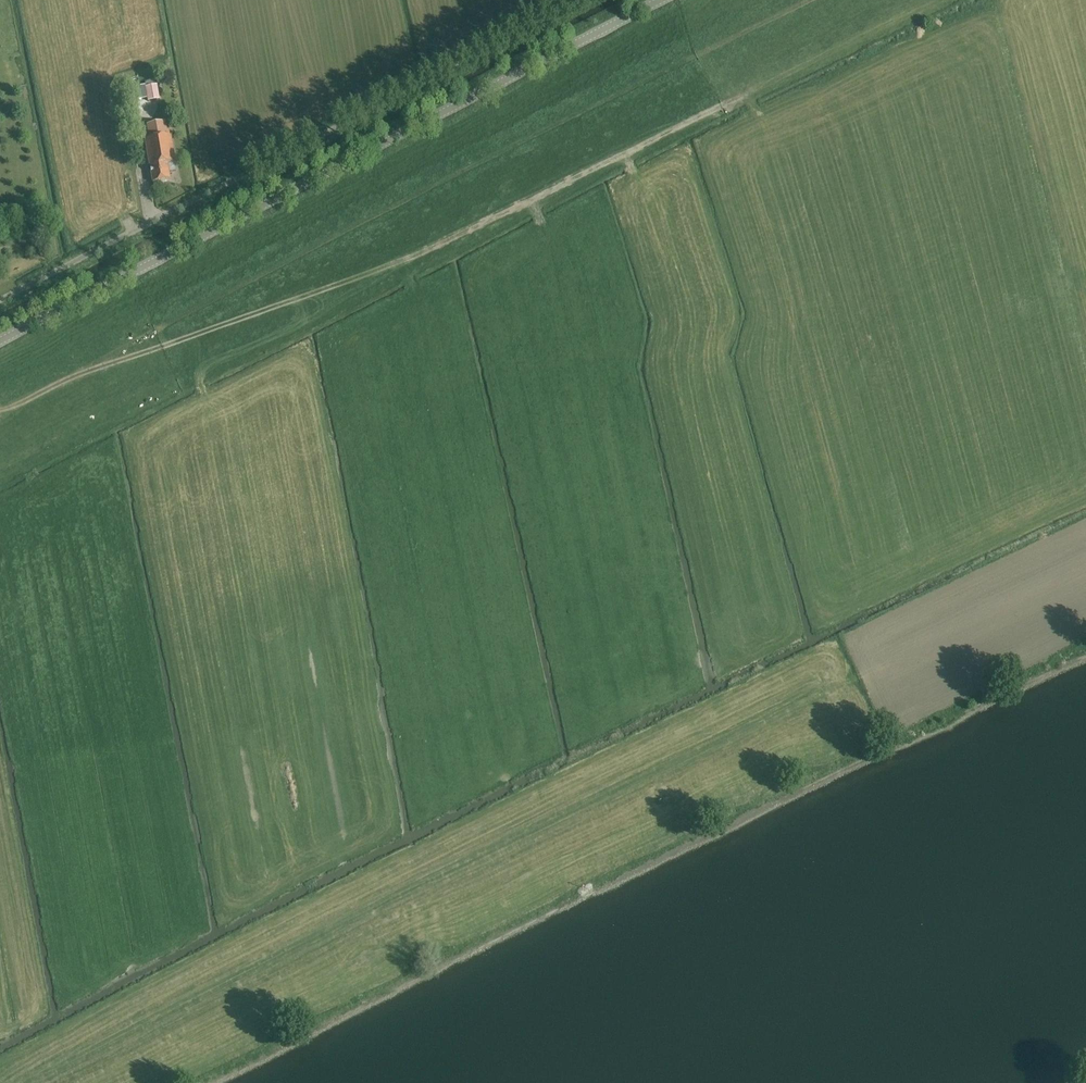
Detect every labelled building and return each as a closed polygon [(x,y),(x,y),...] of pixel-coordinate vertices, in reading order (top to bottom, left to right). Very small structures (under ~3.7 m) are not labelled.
[(143,86),(136,88),(138,97),(145,96),(143,86)] [(147,92),(148,101),(157,99),(155,91),(147,92)] [(138,100),(121,103),(123,111),(125,111),(138,109),(140,108),(138,100)] [(149,140),(146,141),(153,183),(170,180),(169,172),(177,171),(173,152),(171,136),(170,137),(168,122),(147,125),(149,140)]
